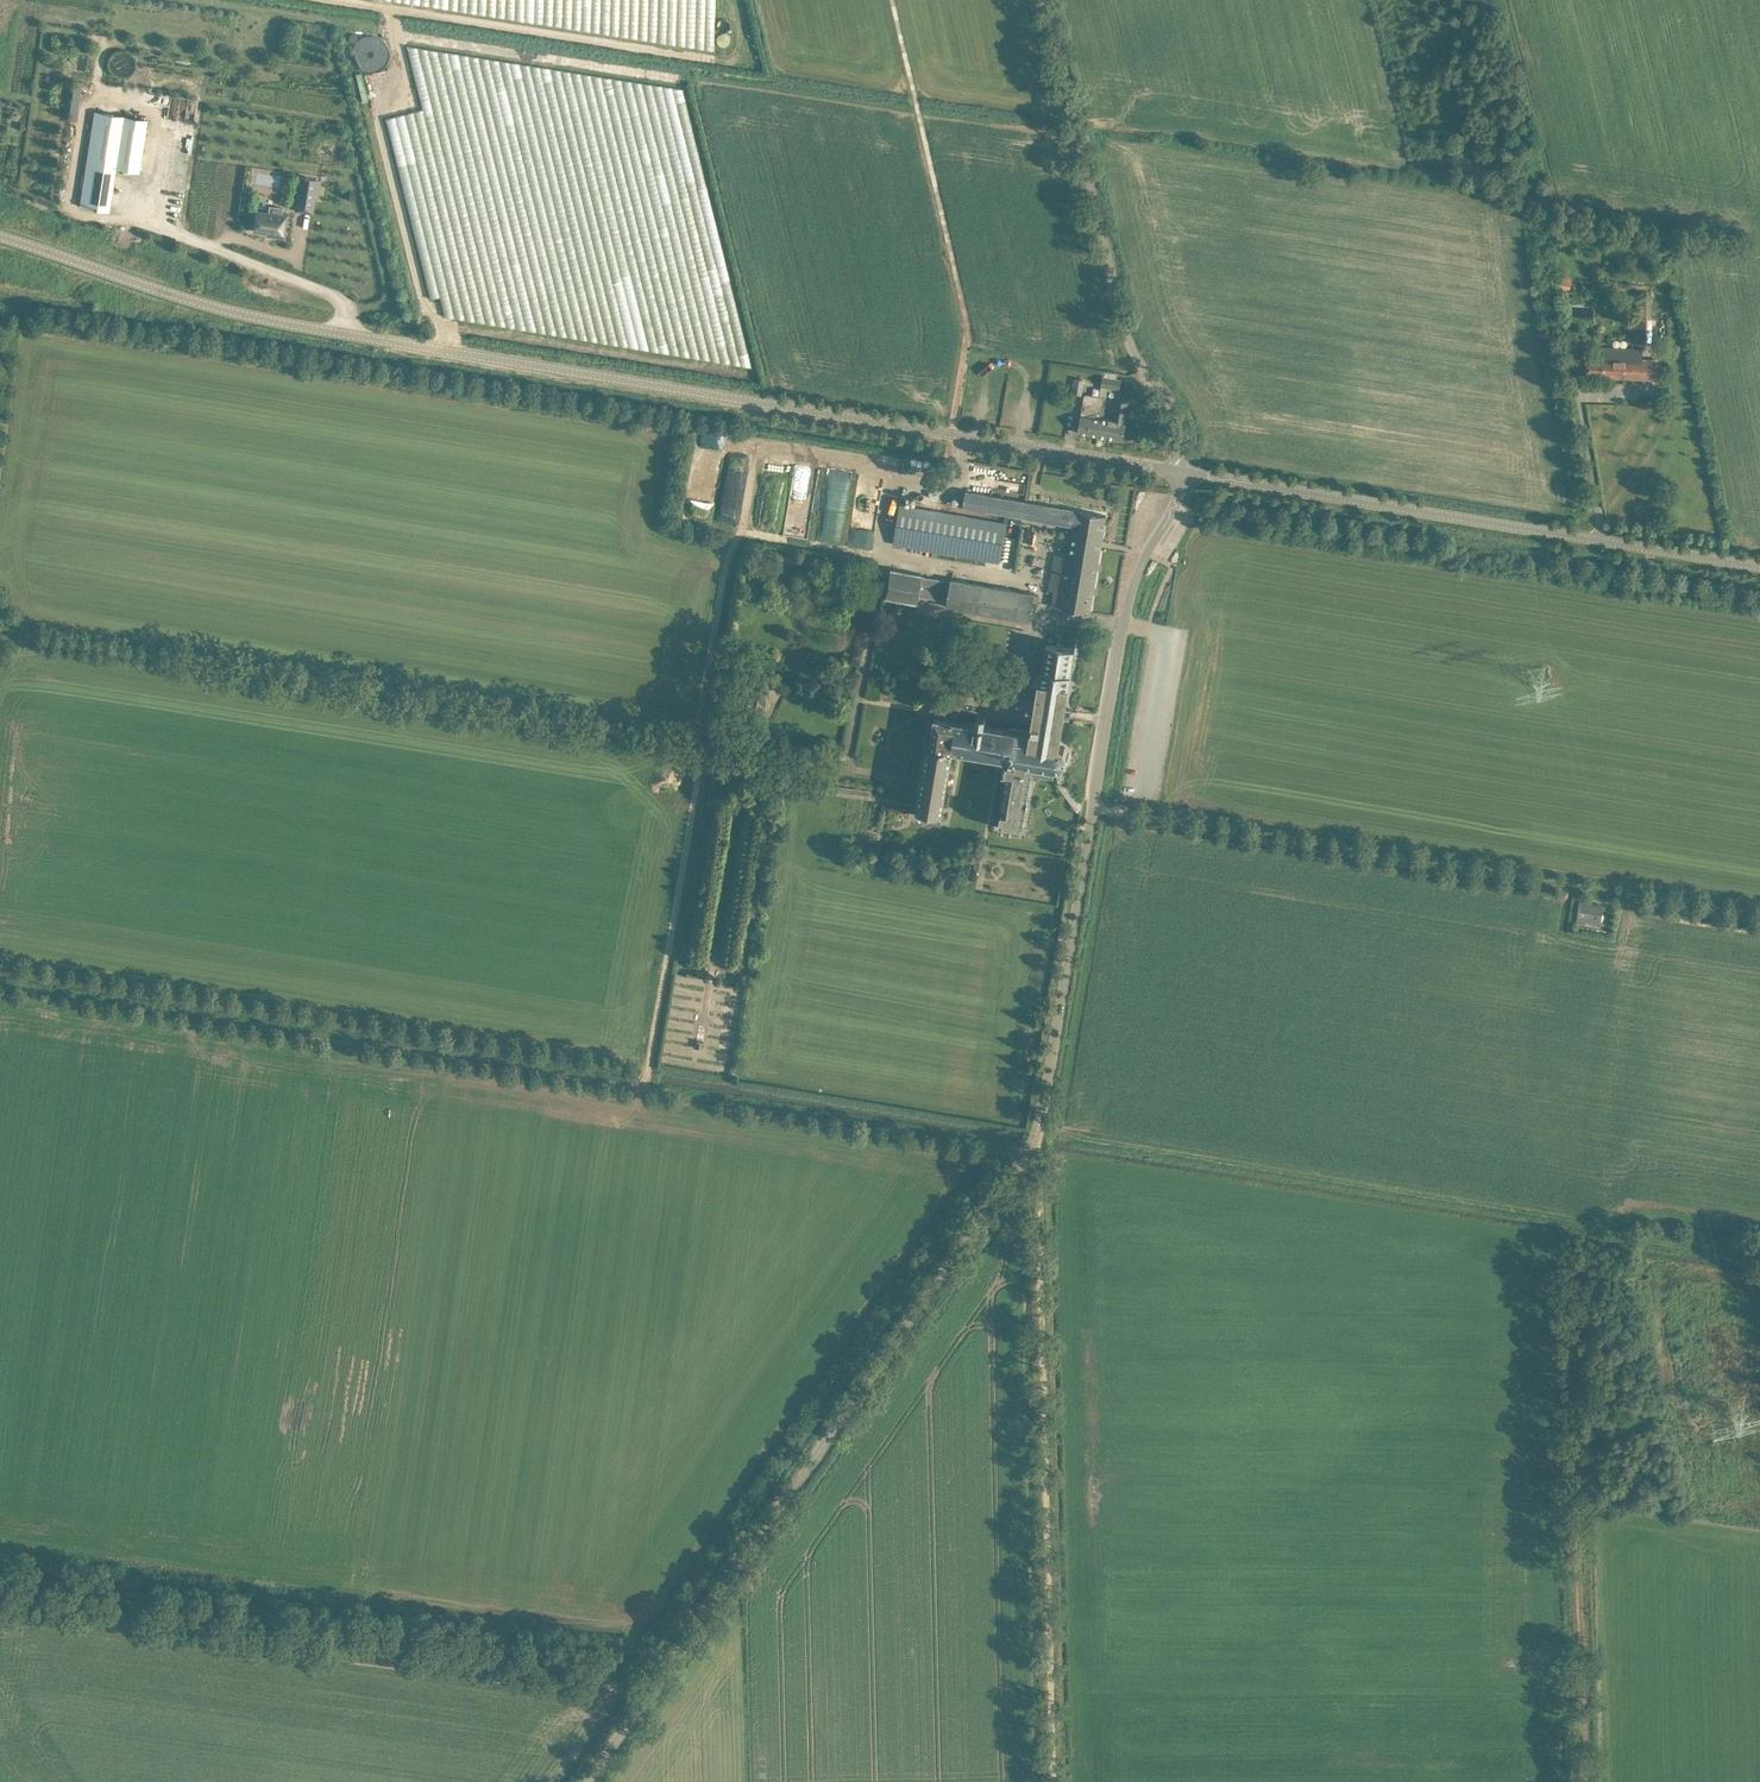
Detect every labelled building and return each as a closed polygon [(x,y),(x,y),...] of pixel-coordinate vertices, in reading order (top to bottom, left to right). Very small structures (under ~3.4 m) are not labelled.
[(681,3),(680,3),(680,11),(690,12),(689,40),(685,33),(681,33),(681,43),(714,44),(715,0),(679,0),(681,3)] [(367,72),(373,73),(379,72),(384,69),(388,65),(390,59),(390,53),(389,48),(385,43),(381,39),(375,38),(369,38),(364,40),(359,44),(356,49),(355,54),(356,60),(358,65),(362,70),(367,72)] [(700,167),(684,88),(406,44),(420,109),(386,116),(399,181),(411,179),(402,178),(419,169),(424,138),(429,135),(431,128),(433,127),(431,122),(436,123),(437,117),(443,116),(446,111),(444,107),(452,108),(448,89),(481,72),(624,95),(641,86),(645,88),(644,93),(652,131),(658,135),(669,156),(666,160),(678,167),(696,164),(700,167)] [(109,71),(112,75),(116,77),(121,78),(126,78),(130,75),(133,72),(135,68),(135,63),(134,58),(131,55),(127,52),(123,51),(118,51),(114,52),(111,55),(109,59),(107,63),(108,67),(109,71)] [(77,119),(78,86),(71,85),(69,118),(77,119)] [(80,205),(109,210),(116,168),(140,171),(148,119),(96,111),(80,205)] [(301,176),(298,194),(315,197),(317,180),(321,180),(321,179),(314,178),(308,177),(308,176),(305,175),(305,177),(301,176)] [(266,215),(253,213),(250,232),(265,234),(264,236),(284,240),(288,213),(281,213),(281,208),(267,206),(266,215)] [(420,252),(429,297),(439,295),(443,315),(450,314),(446,294),(440,263),(431,264),(431,261),(426,262),(423,251),(420,252)] [(1557,288),(1570,289),(1571,275),(1558,275),(1557,288)] [(1627,316),(1626,342),(1652,343),(1653,316),(1651,316),(1651,293),(1634,292),(1634,316),(1630,316),(1627,316)] [(1587,331),(1565,331),(1565,341),(1587,341),(1587,331)] [(1585,357),(1585,364),(1585,376),(1655,378),(1656,359),(1642,359),(1642,350),(1616,349),(1604,348),(1604,357),(1585,357)] [(1102,376),(1101,385),(1107,386),(1108,387),(1120,388),(1121,379),(1117,378),(1117,374),(1110,372),(1104,371),(1104,372),(1103,376),(1102,376)] [(1084,379),(1075,377),(1072,392),(1082,394),(1084,379)] [(1080,420),(1078,432),(1098,435),(1100,417),(1104,396),(1100,396),(1084,393),(1083,401),(1081,415),(1080,420)] [(1098,435),(1097,436),(1100,436),(1123,440),(1129,401),(1117,399),(1116,399),(1113,419),(1103,417),(1100,417),(1098,435)] [(873,546),(881,483),(861,480),(853,544),(873,546)] [(960,497),(959,505),(963,506),(963,507),(975,509),(995,512),(1005,513),(1071,525),(1074,525),(1073,529),(1072,539),(1069,556),(1056,553),(1049,589),(1054,590),(1054,593),(1053,597),(1052,603),(1052,605),(1090,611),(1101,544),(1106,515),(1077,510),(1077,509),(966,490),(965,498),(960,497)] [(900,505),(894,542),(925,548),(999,560),(1001,549),(1006,523),(1003,523),(994,521),(962,516),(943,512),(932,510),(900,505)] [(889,568),(885,597),(918,603),(920,595),(923,575),(923,573),(889,568)] [(923,575),(920,595),(948,600),(951,580),(923,575)] [(948,600),(947,604),(947,605),(1031,620),(1036,593),(952,578),(951,580),(948,600)] [(934,816),(941,818),(952,749),(1004,757),(1002,771),(1008,772),(998,827),(1022,831),(1032,770),(1055,774),(1056,767),(1061,766),(1062,767),(1063,767),(1062,765),(1066,761),(1068,762),(1069,761),(1067,760),(1068,754),(1070,754),(1070,752),(1068,753),(1065,748),(1066,746),(1065,745),(1064,747),(1059,744),(1064,717),(1070,718),(1071,708),(1065,707),(1076,647),(1047,642),(1042,667),(1041,666),(1036,699),(1028,698),(1026,710),(1034,711),(1031,731),(985,723),(986,715),(977,714),(975,722),(959,719),(964,692),(952,690),(939,687),(939,688),(934,687),(930,708),(935,709),(930,744),(927,743),(915,814),(924,815),(926,819),(931,819),(934,816)] [(854,788),(853,794),(869,796),(870,790),(854,788)] [(1579,901),(1576,920),(1600,924),(1603,904),(1579,901)] [(703,1041),(696,1040),(695,1048),(702,1049),(703,1041)]
